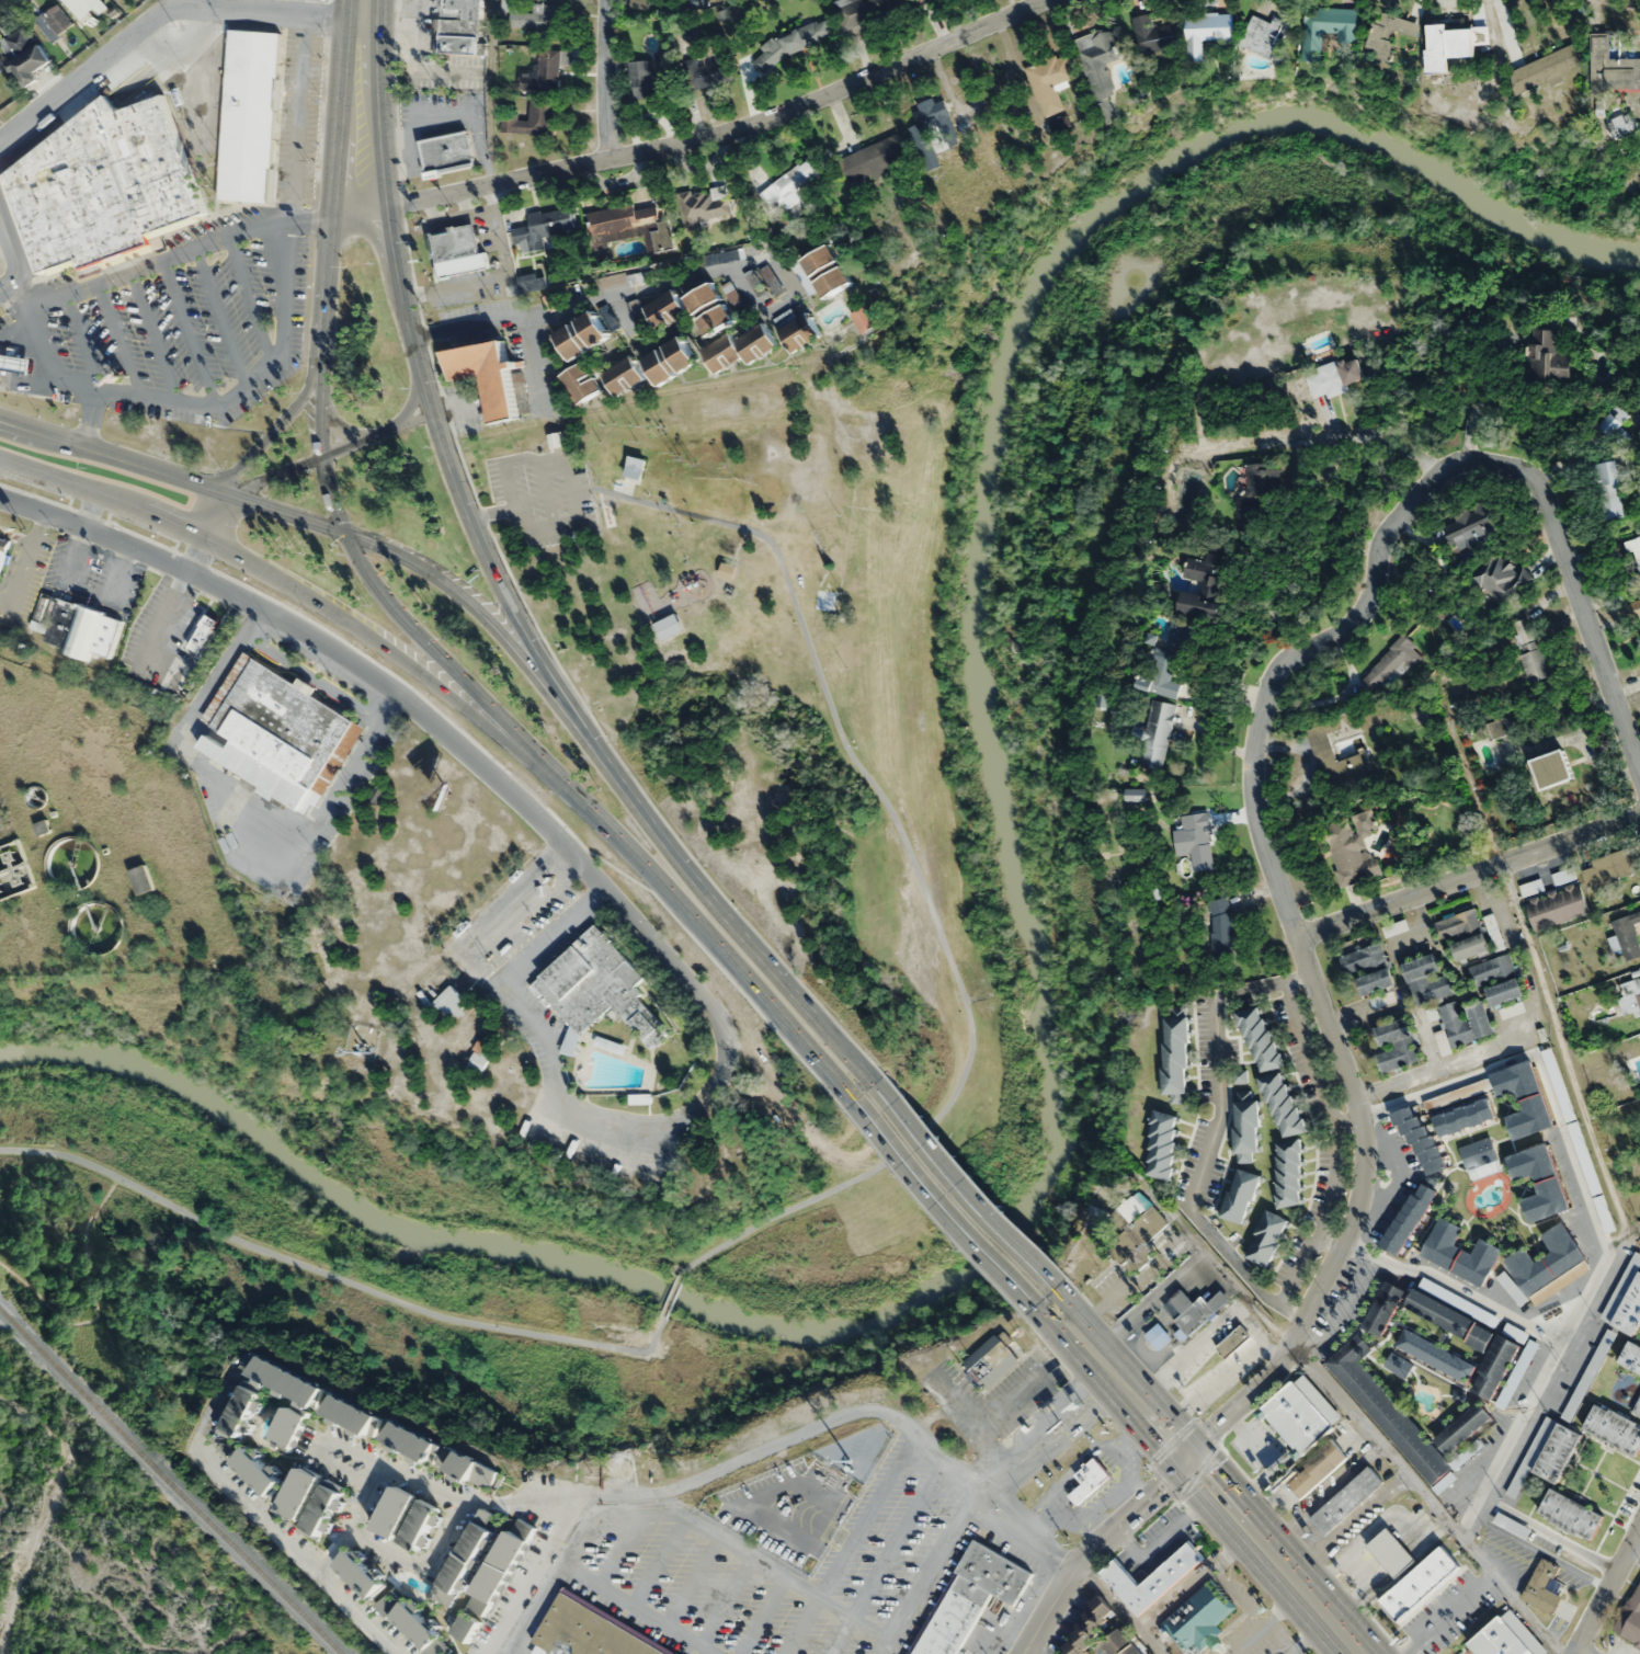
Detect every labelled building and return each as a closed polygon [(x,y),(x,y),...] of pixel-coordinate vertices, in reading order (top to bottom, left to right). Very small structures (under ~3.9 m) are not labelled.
[(91,7),(97,14),(106,6),(100,0),(61,0),(78,19),(91,7)] [(434,11),(435,0),(483,0),(482,21),(464,20),(464,19),(459,18),(459,14),(457,14),(457,16),(440,15),(440,12),(434,11)] [(649,0),(629,0),(629,8),(649,8),(649,0)] [(841,30),(910,6),(908,0),(831,0),(841,30)] [(34,19),(51,40),(72,23),(55,2),(34,19)] [(556,4),(539,4),(539,13),(513,12),(513,28),(556,29),(556,4)] [(1356,9),(1304,7),(1303,60),(1321,60),(1322,31),(1338,32),(1338,41),(1355,42),(1356,9)] [(1391,60),(1398,33),(1415,37),(1419,22),(1376,11),(1365,53),(1391,60)] [(1232,13),(1185,14),(1186,59),(1202,59),(1201,40),(1233,39),(1232,13)] [(1177,48),(1174,23),(1152,26),(1151,14),(1133,16),(1137,52),(1177,48)] [(1273,16),(1270,23),(1252,14),(1238,44),(1272,59),(1289,23),(1273,16)] [(833,38),(824,17),(758,44),(763,55),(752,59),(756,69),(833,38)] [(434,18),(475,21),(474,37),(476,37),(476,43),(483,43),(483,55),(475,55),(475,57),(442,55),(441,58),(432,57),(434,18)] [(25,87),(38,78),(34,72),(49,61),(24,24),(0,40),(0,46),(10,60),(8,62),(25,87)] [(1475,53),(1474,25),(1428,27),(1429,55),(1475,53)] [(215,202),(274,206),(287,32),(228,27),(215,202)] [(1120,60),(1111,29),(1076,38),(1093,103),(1116,97),(1107,63),(1120,60)] [(1592,90),(1639,89),(1639,57),(1610,58),(1610,33),(1592,33),(1592,90)] [(732,81),(725,45),(712,48),(715,62),(695,66),(694,60),(684,62),(689,89),(732,81)] [(1506,69),(1514,91),(1582,68),(1575,46),(1506,69)] [(537,78),(520,77),(520,89),(557,91),(559,50),(539,49),(537,78)] [(633,99),(676,94),(670,50),(654,52),(656,71),(651,72),(649,59),(628,61),(633,99)] [(1043,118),(1065,110),(1057,88),(1076,82),(1066,52),(1025,66),(1043,118)] [(106,92),(3,172),(38,269),(79,254),(83,266),(147,243),(144,231),(201,210),(160,96),(121,111),(106,92)] [(552,99),(528,98),(528,116),(501,116),(500,132),(551,134),(552,99)] [(466,130),(419,139),(426,176),(473,168),(466,130)] [(846,186),(909,162),(898,134),(836,158),(846,186)] [(793,218),(813,205),(801,187),(819,175),(808,159),(758,191),(773,212),(784,205),(793,218)] [(677,194),(683,229),(697,226),(695,221),(731,214),(725,185),(677,194)] [(648,233),(651,253),(674,249),(669,219),(659,220),(656,202),(588,212),(592,241),(648,233)] [(513,227),(516,253),(544,250),(542,235),(575,232),(572,208),(527,212),(528,226),(513,227)] [(487,268),(484,251),(479,252),(474,224),(428,232),(436,277),(487,268)] [(823,297),(851,282),(830,243),(800,259),(803,265),(794,270),(806,292),(817,286),(823,297)] [(684,297),(707,336),(735,319),(711,281),(684,297)] [(686,315),(674,289),(645,304),(657,330),(686,315)] [(773,316),(791,352),(821,337),(803,301),(773,316)] [(851,314),(864,333),(879,323),(866,304),(851,314)] [(554,332),(570,360),(609,337),(592,309),(554,332)] [(729,332),(701,350),(716,374),(744,356),(749,364),(777,346),(762,322),(734,340),(729,332)] [(1571,351),(1559,351),(1560,329),(1531,327),(1529,381),(1570,383),(1571,351)] [(642,357),(658,385),(696,363),(681,336),(642,357)] [(444,349),(449,381),(480,376),(487,423),(517,419),(508,364),(506,364),(502,340),(444,349)] [(30,374),(33,357),(0,351),(0,369),(30,374)] [(644,379),(631,355),(602,372),(615,396),(644,379)] [(1366,381),(1359,357),(1307,372),(1314,396),(1366,381)] [(600,390),(583,361),(559,375),(577,404),(600,390)] [(551,447),(565,444),(561,431),(548,434),(551,447)] [(1622,516),(1614,460),(1592,463),(1600,519),(1622,516)] [(1278,463),(1246,464),(1246,491),(1235,491),(1235,527),(1266,527),(1266,514),(1278,514),(1278,463)] [(1501,535),(1488,503),(1442,522),(1456,554),(1501,535)] [(3,561),(0,569),(0,534),(11,538),(5,552),(12,555),(9,563),(3,561)] [(1627,539),(1639,577),(1639,535),(1627,539)] [(1470,574),(1500,609),(1535,579),(1521,563),(1515,569),(1499,550),(1470,574)] [(1227,554),(1208,551),(1207,560),(1187,557),(1184,579),(1199,581),(1198,592),(1181,590),(1178,613),(1218,618),(1227,554)] [(1635,618),(1639,616),(1639,597),(1630,600),(1635,618)] [(103,613),(56,598),(42,645),(89,659),(103,613)] [(683,630),(675,613),(652,623),(660,641),(683,630)] [(190,647),(210,614),(220,620),(200,653),(190,647)] [(1527,684),(1548,678),(1530,618),(1510,625),(1527,684)] [(1195,626),(1173,620),(1167,642),(1152,638),(1139,688),(1176,698),(1195,626)] [(1360,680),(1378,696),(1420,651),(1402,634),(1360,680)] [(244,651),(298,685),(303,678),(319,688),(315,695),(367,727),(316,808),(312,806),(307,814),(200,748),(207,735),(231,751),(237,741),(202,719),(244,651)] [(1176,704),(1152,699),(1139,766),(1163,771),(1176,704)] [(1487,723),(1492,738),(1510,733),(1505,717),(1487,723)] [(1307,729),(1326,794),(1369,782),(1361,753),(1338,760),(1328,723),(1307,729)] [(1541,790),(1574,780),(1565,749),(1531,759),(1541,790)] [(1215,869),(1208,812),(1183,814),(1189,872),(1215,869)] [(1376,877),(1359,817),(1324,826),(1340,887),(1376,877)] [(129,870),(137,894),(153,889),(145,865),(129,870)] [(1579,883),(1525,901),(1534,930),(1589,913),(1579,883)] [(1232,959),(1232,898),(1210,898),(1210,959),(1232,959)] [(1443,942),(1482,928),(1474,908),(1435,922),(1443,942)] [(1611,920),(1625,962),(1639,957),(1639,944),(1633,924),(1639,921),(1639,911),(1611,920)] [(1484,917),(1496,951),(1505,947),(1493,914),(1484,917)] [(529,984),(571,1031),(557,1043),(564,1052),(614,1008),(651,1049),(670,1032),(631,989),(643,978),(596,925),(529,984)] [(1458,962),(1490,950),(1483,933),(1451,944),(1458,962)] [(1345,976),(1386,965),(1381,944),(1339,954),(1345,976)] [(1469,967),(1476,987),(1517,974),(1510,953),(1469,967)] [(1455,993),(1448,972),(1441,974),(1435,954),(1403,964),(1415,1005),(1455,993)] [(1356,980),(1363,996),(1395,983),(1388,967),(1356,980)] [(1628,998),(1621,1000),(1626,1020),(1639,1016),(1639,976),(1623,980),(1628,998)] [(1494,1008),(1525,994),(1517,977),(1486,991),(1494,1008)] [(433,1005),(456,1021),(470,1001),(446,985),(433,1005)] [(1495,1033),(1484,1001),(1462,1009),(1459,999),(1438,1007),(1452,1049),(1495,1033)] [(1278,1068),(1265,1005),(1241,1010),(1253,1073),(1278,1068)] [(1188,1006),(1171,1006),(1171,1017),(1164,1017),(1162,1094),(1171,1094),(1171,1103),(1186,1103),(1188,1006)] [(1422,1060),(1408,1017),(1374,1028),(1382,1051),(1377,1053),(1383,1072),(1422,1060)] [(464,1067),(479,1075),(495,1045),(480,1037),(464,1067)] [(621,1046),(597,1037),(594,1044),(618,1053),(621,1046)] [(1532,1060),(1491,1073),(1498,1097),(1517,1091),(1524,1112),(1506,1117),(1514,1141),(1553,1128),(1532,1060)] [(1264,1076),(1276,1138),(1300,1133),(1289,1072),(1264,1076)] [(591,1084),(590,1073),(576,1074),(577,1085),(591,1084)] [(1258,1100),(1250,1100),(1250,1091),(1235,1091),(1236,1163),(1252,1162),(1252,1152),(1259,1152),(1258,1100)] [(1496,1121),(1490,1099),(1433,1115),(1439,1136),(1496,1121)] [(1426,1178),(1446,1168),(1415,1104),(1395,1114),(1426,1178)] [(1166,1180),(1182,1117),(1158,1111),(1142,1174),(1166,1180)] [(1576,1148),(1584,1145),(1577,1121),(1569,1124),(1576,1148)] [(1468,1171),(1498,1159),(1489,1136),(1459,1148),(1468,1171)] [(1272,1144),(1282,1207),(1306,1204),(1297,1140),(1272,1144)] [(1514,1180),(1533,1174),(1539,1194),(1523,1199),(1529,1222),(1568,1212),(1549,1144),(1507,1156),(1514,1180)] [(1246,1224),(1260,1175),(1235,1168),(1221,1217),(1246,1224)] [(1380,1246),(1399,1257),(1438,1192),(1420,1181),(1380,1246)] [(1168,1225),(1140,1190),(1118,1208),(1131,1225),(1106,1244),(1131,1276),(1155,1257),(1145,1244),(1168,1225)] [(1291,1223),(1269,1211),(1244,1255),(1265,1267),(1291,1223)] [(1421,1255),(1483,1287),(1503,1249),(1481,1238),(1472,1255),(1455,1246),(1463,1228),(1440,1217),(1421,1255)] [(1591,1270),(1564,1222),(1542,1235),(1552,1253),(1534,1262),(1526,1248),(1504,1260),(1520,1289),(1513,1293),(1518,1302),(1529,1296),(1533,1303),(1591,1270)] [(1639,1322),(1639,1271),(1631,1287),(1620,1281),(1600,1318),(1633,1335),(1639,1322)] [(1405,1291),(1386,1281),(1362,1327),(1381,1337),(1405,1291)] [(1193,1304),(1181,1289),(1165,1303),(1184,1326),(1175,1334),(1180,1340),(1230,1301),(1222,1291),(1207,1303),(1202,1296),(1193,1304)] [(1496,1331),(1413,1289),(1403,1309),(1486,1351),(1496,1331)] [(1144,1335),(1158,1351),(1172,1338),(1158,1323),(1144,1335)] [(1227,1358),(1251,1337),(1240,1325),(1217,1347),(1227,1358)] [(1476,1365),(1405,1327),(1394,1347),(1465,1385),(1476,1365)] [(1572,1423),(1616,1333),(1606,1328),(1562,1418),(1572,1423)] [(1020,1360),(996,1333),(961,1365),(985,1391),(1020,1360)] [(1471,1391),(1492,1401),(1519,1345),(1497,1334),(1471,1391)] [(1628,1341),(1616,1365),(1639,1377),(1639,1347),(1628,1341)] [(246,1352),(237,1371),(314,1407),(324,1387),(246,1352)] [(1383,1365),(1405,1379),(1414,1366),(1392,1352),(1383,1365)] [(1343,1420),(1304,1373),(1261,1409),(1300,1456),(1343,1420)] [(260,1394),(240,1386),(219,1434),(239,1443),(260,1394)] [(370,1437),(380,1418),(332,1394),(322,1414),(370,1437)] [(1630,1412),(1639,1417),(1639,1394),(1630,1412)] [(1493,1419),(1480,1402),(1434,1439),(1447,1455),(1493,1419)] [(1638,1455),(1639,1450),(1639,1425),(1594,1404),(1582,1431),(1638,1455)] [(309,1418),(288,1408),(269,1443),(290,1454),(309,1418)] [(1582,1434),(1544,1416),(1507,1495),(1516,1499),(1529,1471),(1559,1484),(1582,1434)] [(489,1491),(498,1469),(388,1420),(379,1442),(489,1491)] [(1483,1447),(1475,1438),(1451,1460),(1459,1469),(1483,1447)] [(1348,1458),(1331,1439),(1303,1462),(1308,1468),(1289,1485),(1301,1499),(1348,1458)] [(264,1499),(280,1484),(245,1449),(229,1464),(264,1499)] [(1073,1473),(1093,1456),(1111,1475),(1077,1504),(1069,1495),(1082,1483),(1073,1473)] [(1323,1535),(1384,1485),(1369,1467),(1308,1517),(1323,1535)] [(277,1511),(297,1522),(319,1478),(299,1468),(277,1511)] [(300,1532),(320,1541),(341,1492),(321,1483),(300,1532)] [(374,1530),(418,1552),(439,1509),(395,1487),(374,1530)] [(1605,1513),(1547,1490),(1537,1518),(1594,1540),(1605,1513)] [(438,1589),(458,1599),(499,1518),(479,1508),(438,1589)] [(1527,1538),(1531,1528),(1498,1513),(1493,1523),(1527,1538)] [(1367,1546),(1395,1577),(1415,1559),(1387,1528),(1367,1546)] [(467,1607),(488,1618),(528,1541),(507,1530),(467,1607)] [(994,1592),(1016,1605),(1036,1573),(975,1537),(956,1567),(961,1571),(912,1653),(957,1653),(994,1592)] [(1204,1558),(1189,1541),(1138,1584),(1115,1558),(1099,1572),(1137,1615),(1204,1558)] [(382,1585),(349,1552),(333,1568),(367,1601),(382,1585)] [(1562,1596),(1548,1590),(1559,1565),(1540,1557),(1521,1599),(1554,1614),(1562,1596)] [(1612,1628),(1639,1644),(1639,1579),(1612,1628)] [(1160,1621),(1185,1652),(1195,1643),(1202,1653),(1224,1634),(1216,1624),(1234,1609),(1210,1580),(1160,1621)] [(1454,1612),(1428,1586),(1394,1620),(1419,1645),(1454,1612)] [(424,1653),(440,1637),(392,1590),(376,1605),(424,1653)] [(558,1593),(531,1643),(550,1653),(671,1653),(558,1593)] [(1100,1594),(1080,1611),(1085,1618),(1068,1633),(1073,1639),(1055,1653),(1056,1653),(1074,1653),(1073,1653),(1118,1615),(1100,1594)] [(1549,1653),(1509,1607),(1468,1642),(1477,1653),(1476,1653),(1547,1653),(1549,1653)] [(480,1621),(461,1613),(451,1636),(470,1644),(480,1621)] [(1121,1626),(1102,1642),(1112,1653),(1145,1653),(1121,1626)]
